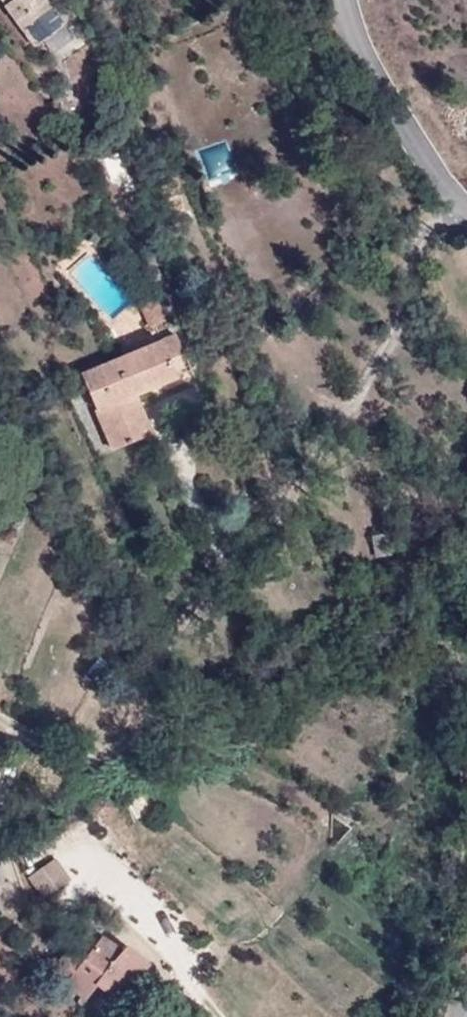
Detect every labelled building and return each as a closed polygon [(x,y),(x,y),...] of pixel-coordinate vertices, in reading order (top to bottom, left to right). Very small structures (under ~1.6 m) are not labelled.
[(34,46),(63,25),(44,0),(1,0),(34,46)] [(175,335),(82,374),(113,450),(151,434),(134,393),(189,370),(175,335)] [(73,883),(58,862),(31,880),(46,901),(73,883)] [(97,984),(117,1001),(150,964),(127,945),(121,953),(90,931),(71,954),(80,962),(64,982),(84,999),(97,984)] [(80,962),(71,954),(54,973),(64,982),(80,962)] [(104,1016),(117,1001),(97,984),(84,999),(104,1016)]
